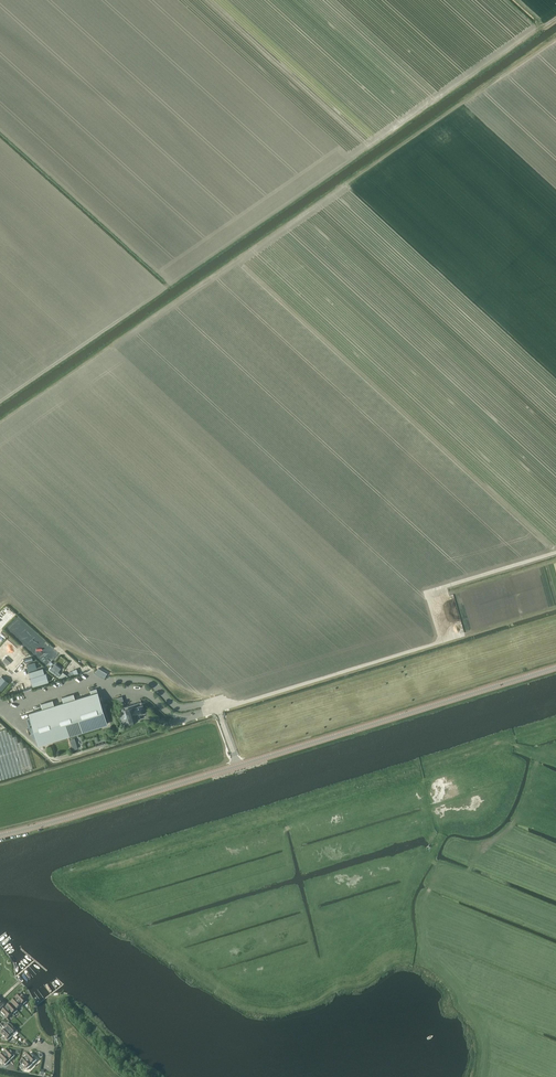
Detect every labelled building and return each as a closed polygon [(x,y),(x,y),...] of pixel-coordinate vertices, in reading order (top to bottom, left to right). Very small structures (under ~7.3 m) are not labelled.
[(58,671),(61,667),(53,662),(48,669),(58,676),(61,672),(58,671)] [(45,669),(30,673),(34,687),(49,683),(45,669)] [(1,691),(9,682),(2,677),(0,678),(0,690),(1,691)] [(29,713),(39,745),(108,723),(98,691),(29,713)] [(128,718),(129,721),(129,722),(138,719),(136,715),(145,712),(143,705),(134,708),(134,707),(125,709),(127,713),(125,713),(125,715),(126,718),(127,719),(128,718)] [(0,731),(0,779),(33,770),(27,747),(23,748),(21,742),(18,743),(16,736),(13,737),(11,731),(7,732),(6,729),(0,731)] [(75,737),(70,739),(73,749),(78,748),(75,737)] [(506,765),(501,752),(493,755),(497,768),(506,765)] [(26,1000),(20,995),(15,999),(21,1005),(22,1006),(27,1002),(26,1000)] [(16,1010),(21,1005),(15,999),(10,1004),(16,1010)] [(10,1004),(6,1008),(11,1014),(16,1010),(10,1004)] [(6,1018),(7,1019),(11,1014),(6,1008),(1,1013),(3,1016),(2,1017),(4,1020),(6,1018)] [(17,1032),(10,1025),(5,1029),(12,1037),(17,1032)] [(8,1041),(12,1037),(5,1029),(0,1034),(8,1041)] [(15,1057),(8,1049),(3,1054),(10,1061),(15,1057)] [(10,1061),(3,1054),(0,1057),(0,1060),(4,1064),(9,1060),(10,1061)] [(30,1064),(35,1060),(29,1054),(20,1063),(26,1069),(28,1071),(32,1066),(30,1064)]
